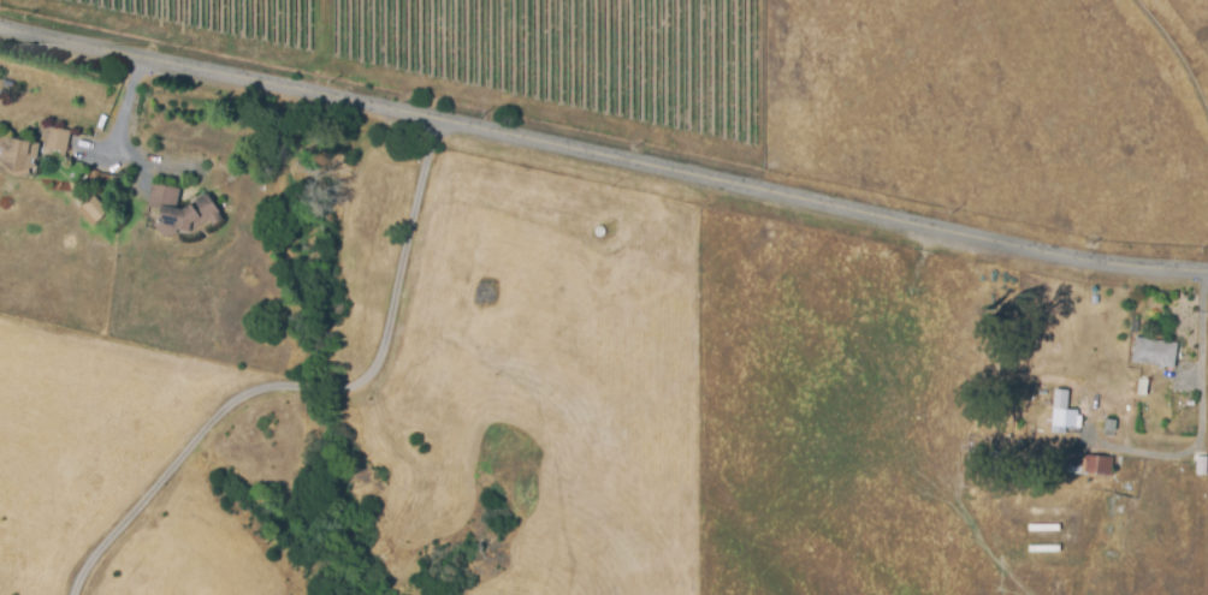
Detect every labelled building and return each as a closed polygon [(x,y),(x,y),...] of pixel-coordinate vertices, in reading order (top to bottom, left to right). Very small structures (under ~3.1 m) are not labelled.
[(71,132),(66,153),(46,149),(49,127),(71,132)] [(34,167),(0,159),(0,133),(40,143),(34,167)] [(176,209),(183,210),(206,195),(219,213),(223,220),(213,226),(208,220),(195,228),(191,225),(191,233),(177,231),(174,233),(173,236),(170,237),(166,237),(164,236),(160,234),(159,232),(158,228),(159,212),(147,209),(152,184),(179,189),(176,209)] [(81,207),(94,196),(107,212),(95,222),(81,207)] [(1178,345),(1174,368),(1133,362),(1136,339),(1178,345)] [(1139,382),(1149,382),(1148,399),(1137,398),(1139,382)] [(1055,404),(1068,405),(1067,411),(1079,412),(1079,417),(1083,417),(1082,430),(1067,429),(1067,435),(1052,434),(1055,404)] [(1117,423),(1117,434),(1106,434),(1106,423),(1117,423)] [(1113,480),(1084,476),(1054,475),(1055,453),(1084,454),(1084,458),(1114,459),(1113,480)] [(1207,456),(1207,476),(1197,476),(1198,456),(1207,456)]
